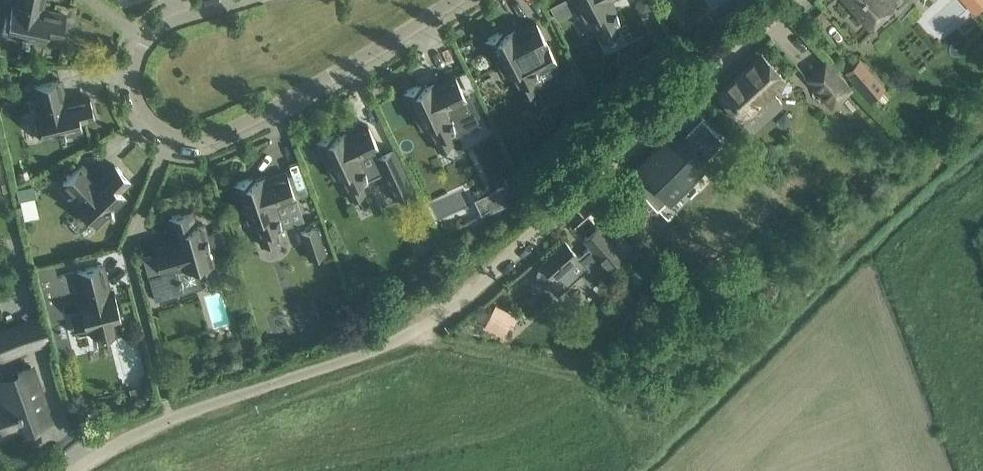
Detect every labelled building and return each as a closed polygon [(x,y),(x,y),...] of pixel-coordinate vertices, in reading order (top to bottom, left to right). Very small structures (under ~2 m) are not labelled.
[(43,0),(16,0),(16,3),(12,3),(10,14),(6,14),(2,33),(44,42),(46,35),(61,38),(66,14),(48,10),(47,12),(41,10),(43,0)] [(618,34),(612,24),(620,20),(610,0),(573,0),(575,2),(584,20),(591,16),(595,23),(594,24),(603,42),(618,34)] [(635,2),(641,14),(653,7),(649,0),(638,0),(635,2)] [(871,25),(881,16),(897,2),(895,0),(848,0),(871,25)] [(969,2),(977,11),(982,6),(982,0),(971,0),(969,2)] [(484,40),(494,57),(503,76),(510,72),(513,79),(522,98),(536,90),(531,79),(539,75),(537,73),(557,63),(547,45),(545,39),(535,21),(516,31),(514,28),(503,34),(502,31),(484,40)] [(785,105),(771,91),(784,79),(761,53),(717,93),(753,133),(785,105)] [(825,58),(804,78),(830,107),(852,87),(825,58)] [(861,60),(845,74),(868,100),(884,87),(861,60)] [(591,104),(573,69),(553,79),(572,115),(591,104)] [(403,92),(411,110),(420,128),(427,125),(430,132),(438,151),(453,144),(448,133),(455,130),(456,133),(481,122),(469,96),(465,98),(455,75),(435,85),(433,81),(422,86),(421,83),(403,92)] [(40,139),(62,134),(82,129),(80,122),(94,118),(89,95),(71,99),(71,101),(65,102),(60,79),(34,85),(39,107),(36,108),(38,119),(35,120),(40,139)] [(412,190),(393,148),(381,154),(376,143),(367,125),(347,134),(346,131),(335,136),(334,132),(315,141),(324,159),(332,177),(340,174),(343,181),(342,181),(351,200),(365,193),(360,183),(368,179),(382,173),(394,198),(412,190)] [(714,153),(691,131),(663,159),(657,153),(630,181),(644,195),(656,184),(670,198),(714,153)] [(83,210),(80,212),(94,227),(125,197),(120,191),(131,181),(114,163),(101,176),(102,177),(97,181),(81,165),(62,183),(77,199),(74,201),(83,210)] [(295,198),(293,192),(286,173),(265,180),(264,176),(253,180),(252,177),(233,183),(246,222),(254,219),(256,226),(255,227),(262,246),(277,241),(273,230),(282,227),(274,205),(295,198)] [(21,216),(36,216),(34,184),(20,185),(21,216)] [(195,224),(191,210),(168,217),(172,234),(174,234),(176,240),(153,246),(155,254),(143,258),(155,300),(183,292),(176,267),(193,262),(194,266),(213,260),(202,222),(195,224)] [(557,295),(581,274),(590,283),(631,246),(611,224),(610,225),(603,232),(597,226),(584,239),(591,246),(579,257),(565,242),(541,264),(542,265),(539,268),(537,272),(537,277),(537,281),(539,285),(542,289),(548,285),(557,295)] [(309,260),(326,255),(316,227),(300,232),(309,260)] [(55,265),(36,270),(45,307),(61,303),(67,302),(79,298),(83,315),(72,318),(76,334),(88,331),(88,330),(91,329),(93,335),(91,335),(92,339),(119,331),(117,323),(121,322),(115,296),(114,297),(112,290),(109,291),(102,264),(76,270),(60,274),(57,275),(55,265)] [(245,293),(234,296),(239,314),(250,311),(245,293)] [(518,316),(495,304),(484,326),(507,338),(518,316)] [(26,355),(17,331),(7,335),(16,359),(26,355)] [(33,372),(5,382),(14,405),(0,410),(0,440),(4,439),(2,435),(7,434),(8,437),(28,429),(29,432),(43,427),(39,417),(49,413),(33,372)]
